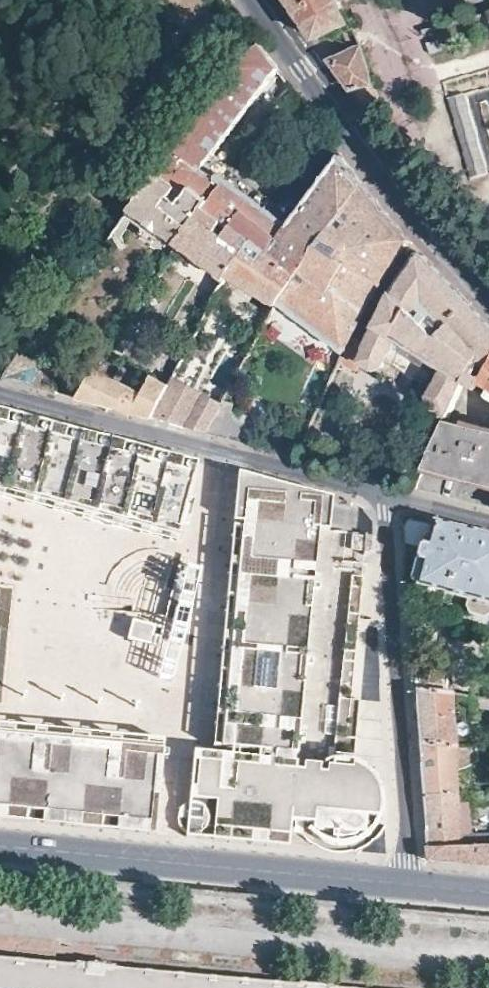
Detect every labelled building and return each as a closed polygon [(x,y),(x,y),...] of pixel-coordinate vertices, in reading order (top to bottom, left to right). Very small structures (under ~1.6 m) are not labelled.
[(315,41),(350,30),(337,0),(287,0),(315,41)] [(260,42),(160,172),(202,205),(245,237),(248,239),(227,279),(281,303),(282,302),(285,296),(305,267),(364,182),(336,144),(321,156),(331,168),(287,226),(217,173),(212,178),(189,161),(196,151),(206,160),(278,67),(260,42)] [(325,59),(347,91),(371,84),(360,46),(325,59)] [(446,83),(467,175),(488,170),(488,73),(446,83)] [(160,172),(129,210),(177,243),(202,205),(160,172)] [(285,296),(282,302),(348,344),(352,336),(359,323),(378,287),(405,245),(409,238),(404,232),(386,212),(380,204),(364,182),(305,267),(285,296)] [(245,237),(202,205),(177,243),(227,279),(248,239),(245,237)] [(466,381),(467,379),(488,357),(488,326),(468,303),(420,250),(417,256),(395,292),(374,331),(368,342),(365,343),(352,336),(348,344),(341,359),(357,367),(361,361),(372,367),(382,365),(400,339),(444,367),(428,392),(431,404),(449,414),(466,381)] [(359,323),(352,336),(365,343),(368,342),(374,331),(359,323)] [(36,369),(36,346),(30,342),(3,378),(57,393),(58,390),(36,369)] [(467,379),(466,381),(472,385),(477,378),(488,385),(488,357),(467,379)] [(145,391),(99,366),(78,399),(104,405),(140,414),(152,417),(154,415),(161,400),(170,384),(155,375),(145,391)] [(227,398),(174,378),(170,384),(161,400),(154,415),(186,424),(208,431),(227,398)] [(208,431),(241,440),(248,416),(232,410),(232,402),(227,398),(208,431)] [(6,491),(72,509),(125,522),(164,532),(171,534),(174,521),(180,496),(191,460),(172,455),(127,443),(77,430),(15,415),(0,411),(0,490),(6,491)] [(447,417),(421,466),(475,480),(488,484),(488,428),(447,417)] [(335,497),(232,470),(228,520),(237,521),(235,545),(230,594),(223,676),(220,712),(217,742),(257,746),(257,753),(204,748),(192,747),(185,829),(187,832),(190,833),(196,833),(200,831),(201,824),(212,825),(211,836),(249,840),(288,843),(291,818),(312,820),(311,831),(313,833),(318,836),(327,840),(333,841),(340,841),(348,840),(356,838),(364,834),(372,829),(376,822),(380,814),(382,808),(383,795),(382,786),(378,779),(373,769),(370,765),(366,762),(362,761),(358,758),(353,756),(341,753),(340,760),(303,757),(324,529),(333,530),(334,514),(335,497)] [(186,497),(180,496),(174,521),(179,522),(186,497)] [(401,523),(402,538),(421,543),(423,536),(428,536),(431,522),(410,517),(405,519),(401,523)] [(431,522),(428,536),(423,536),(421,543),(420,544),(418,547),(415,554),(415,556),(417,559),(411,582),(415,583),(414,593),(420,602),(434,606),(443,602),(445,595),(466,600),(465,606),(468,615),(484,618),(488,615),(488,537),(477,534),(431,522)] [(403,551),(405,580),(411,582),(417,559),(415,556),(415,554),(403,551)] [(143,642),(153,644),(159,625),(129,617),(124,636),(133,639),(143,642)] [(411,689),(446,693),(447,679),(446,675),(444,673),(410,668),(411,689)] [(453,746),(451,694),(446,693),(411,689),(412,708),(415,742),(453,746)] [(488,710),(488,700),(479,699),(475,702),(473,702),(472,708),(488,710)] [(6,818),(26,820),(27,809),(42,811),(41,821),(112,827),(155,831),(161,746),(145,745),(122,743),(104,741),(82,739),(60,737),(39,735),(17,733),(0,732),(0,818),(6,818)] [(454,754),(453,746),(415,742),(417,766),(419,794),(455,794),(454,754)] [(476,755),(476,748),(453,746),(454,754),(476,755)] [(488,843),(488,833),(458,833),(455,794),(419,794),(422,821),(424,845),(476,843),(488,843)] [(474,861),(476,843),(424,845),(425,856),(452,859),(474,861)] [(476,843),(474,861),(488,863),(488,843),(476,843)] [(290,981),(118,972),(118,977),(131,978),(130,984),(150,985),(150,987),(289,987),(290,981)]
